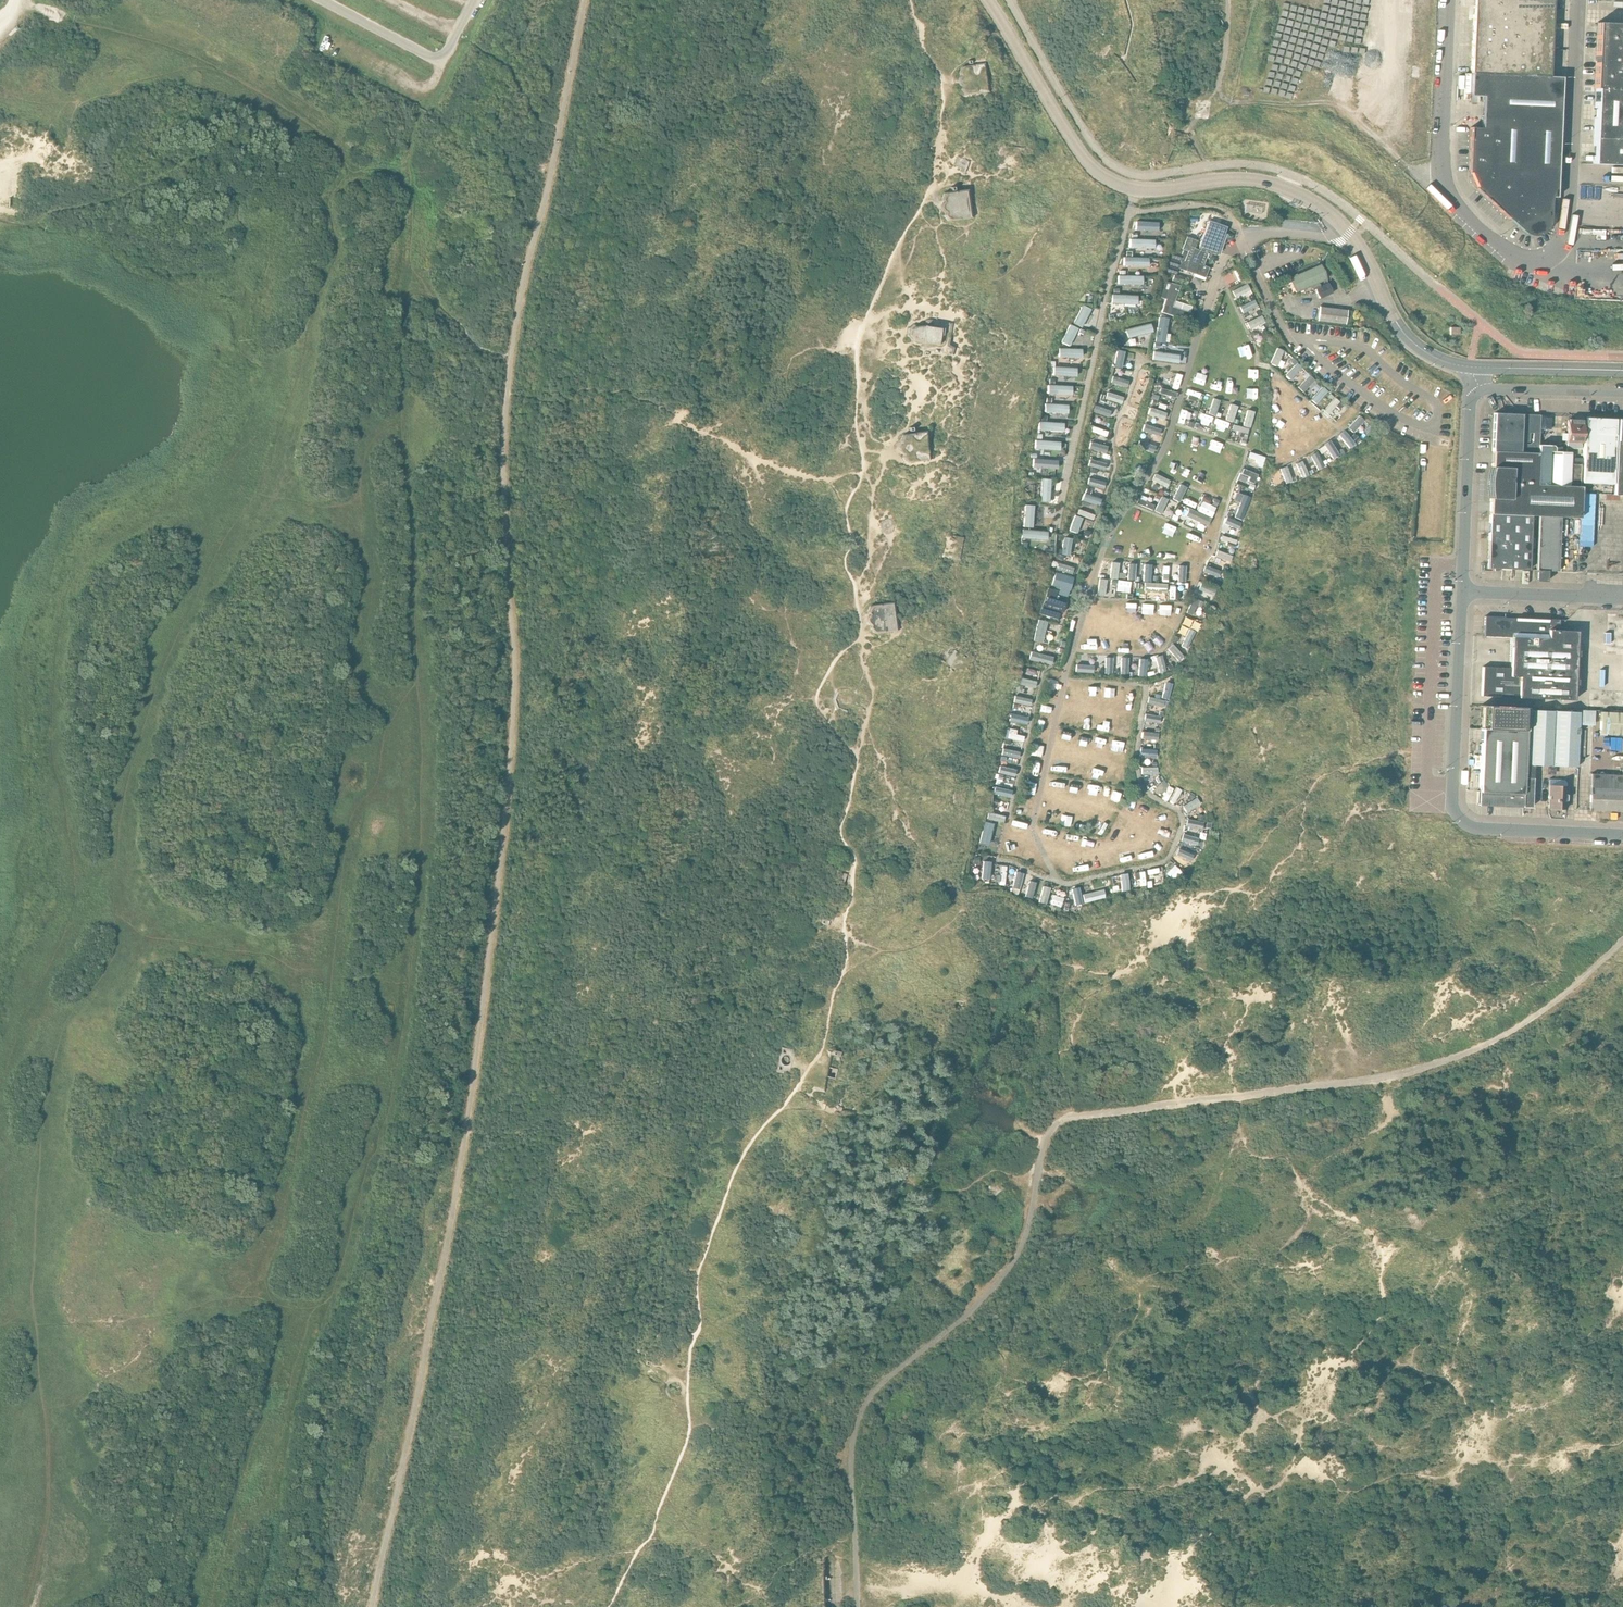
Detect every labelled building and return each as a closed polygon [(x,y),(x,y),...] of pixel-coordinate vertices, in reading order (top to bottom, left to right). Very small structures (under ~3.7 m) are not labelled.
[(1473,6),(1512,8),(1513,0),(1473,0),(1473,6)] [(1512,8),(1551,10),(1552,0),(1513,0),(1512,8)] [(1472,20),(1512,21),(1512,8),(1473,6),(1472,20)] [(1551,23),(1551,10),(1512,8),(1512,21),(1551,23)] [(1472,20),(1472,33),(1511,35),(1512,21),(1472,20)] [(1512,21),(1511,35),(1550,36),(1551,23),(1512,21)] [(1597,23),(1594,89),(1596,89),(1593,138),(1592,164),(1622,166),(1622,24),(1597,23)] [(1471,46),(1510,48),(1511,35),(1472,33),(1471,46)] [(1550,50),(1550,36),(1511,35),(1510,48),(1550,50)] [(1471,46),(1471,59),(1510,61),(1510,48),(1471,46)] [(1510,48),(1510,61),(1549,63),(1550,50),(1510,48)] [(1470,73),(1509,75),(1510,61),(1471,59),(1470,73)] [(1549,63),(1510,61),(1509,75),(1548,77),(1549,63)] [(962,88),(961,90),(963,93),(964,94),(965,95),(966,95),(966,96),(967,96),(968,96),(990,93),(986,64),(964,67),(963,67),(963,68),(962,68),(961,69),(958,74),(960,76),(960,77),(959,77),(959,78),(958,78),(958,79),(958,80),(957,80),(957,81),(957,82),(957,83),(957,84),(958,84),(958,85),(958,86),(959,86),(960,87),(961,87),(961,88),(962,88)] [(1470,127),(1469,139),(1468,172),(1470,172),(1476,187),(1475,188),(1523,232),(1524,233),(1525,234),(1527,235),(1529,235),(1531,236),(1533,236),(1534,236),(1536,236),(1538,235),(1539,235),(1541,234),(1542,234),(1543,233),(1544,232),(1545,232),(1546,230),(1547,229),(1548,228),(1549,226),(1549,224),(1550,223),(1550,222),(1550,220),(1551,197),(1555,197),(1561,77),(1548,77),(1509,75),(1470,73),(1469,96),(1482,96),(1481,128),(1470,127)] [(964,174),(969,161),(956,156),(951,169),(964,174)] [(943,217),(947,221),(947,222),(948,222),(949,223),(950,223),(951,223),(951,222),(972,220),(968,190),(947,193),(946,193),(945,193),(945,194),(944,194),(944,195),(943,195),(943,196),(941,200),(943,203),(942,203),(942,204),(941,205),(941,206),(940,207),(940,208),(940,209),(940,210),(941,210),(941,211),(941,212),(942,212),(942,213),(943,213),(944,214),(945,214),(943,217)] [(1134,229),(1158,230),(1158,221),(1135,220),(1134,229)] [(1201,242),(1199,248),(1216,254),(1217,251),(1226,227),(1223,226),(1220,225),(1209,221),(1201,242)] [(1197,240),(1187,237),(1183,249),(1188,251),(1190,246),(1195,248),(1197,240)] [(1203,265),(1207,253),(1190,246),(1188,252),(1183,251),(1181,255),(1174,253),(1168,272),(1174,275),(1177,268),(1204,277),(1208,267),(1203,265)] [(1295,292),(1310,285),(1312,289),(1315,288),(1319,298),(1331,293),(1327,283),(1318,286),(1316,282),(1325,279),(1319,265),(1289,278),(1295,292)] [(1174,274),(1172,281),(1185,285),(1187,279),(1174,274)] [(1161,312),(1187,321),(1190,312),(1172,306),(1179,285),(1166,281),(1161,297),(1165,299),(1161,312)] [(1231,290),(1234,296),(1248,290),(1245,283),(1231,290)] [(1081,327),(1091,308),(1083,304),(1074,323),(1081,327)] [(1320,307),(1318,320),(1345,324),(1350,324),(1352,311),(1346,310),(1320,307)] [(1249,327),(1264,321),(1261,315),(1247,322),(1249,327)] [(1156,342),(1165,343),(1167,317),(1158,316),(1156,342)] [(949,347),(953,322),(930,319),(929,319),(928,319),(927,319),(927,320),(926,320),(926,321),(925,321),(925,322),(924,326),(914,324),(908,328),(907,336),(911,341),(921,343),(921,347),(921,348),(921,349),(921,350),(922,350),(922,351),(923,351),(923,352),(924,352),(925,352),(928,352),(954,356),(955,350),(949,347)] [(1125,328),(1127,337),(1152,331),(1150,322),(1125,328)] [(1062,342),(1070,345),(1078,327),(1069,323),(1062,342)] [(1059,347),(1058,356),(1081,357),(1082,348),(1059,347)] [(1270,362),(1277,365),(1284,350),(1277,347),(1270,362)] [(1152,358),(1184,363),(1186,349),(1177,348),(1177,353),(1154,350),(1152,358)] [(1111,383),(1127,386),(1128,379),(1112,376),(1111,383)] [(1297,386),(1303,391),(1313,381),(1307,376),(1297,386)] [(1072,394),(1073,385),(1048,384),(1048,393),(1072,394)] [(1315,404),(1327,391),(1322,386),(1310,398),(1315,404)] [(1107,391),(1105,398),(1121,403),(1123,396),(1107,391)] [(1215,414),(1220,399),(1213,397),(1208,412),(1215,414)] [(1068,412),(1068,403),(1045,402),(1045,411),(1068,412)] [(1225,419),(1233,421),(1237,405),(1229,403),(1225,419)] [(1109,415),(1110,409),(1095,406),(1094,412),(1109,415)] [(1150,406),(1147,413),(1163,419),(1166,412),(1150,406)] [(1197,421),(1206,424),(1210,414),(1200,411),(1197,421)] [(1492,451),(1537,453),(1538,445),(1539,415),(1493,413),(1492,451)] [(1359,414),(1347,427),(1353,432),(1365,419),(1359,414)] [(1550,428),(1550,416),(1540,415),(1540,428),(1550,428)] [(1582,417),(1575,416),(1574,420),(1567,419),(1566,441),(1581,442),(1582,417)] [(1615,418),(1584,417),(1581,483),(1606,484),(1606,486),(1612,486),(1615,418)] [(1225,431),(1227,421),(1216,418),(1213,427),(1225,431)] [(1617,418),(1613,494),(1622,495),(1622,419),(1617,418)] [(1064,430),(1064,422),(1039,421),(1039,429),(1064,430)] [(1142,430),(1158,435),(1160,428),(1144,423),(1142,430)] [(926,431),(904,434),(903,434),(903,435),(902,435),(902,436),(899,441),(902,444),(901,444),(900,445),(899,446),(898,447),(898,448),(898,449),(898,450),(898,451),(898,452),(899,453),(900,454),(901,455),(902,455),(902,458),(904,461),(905,462),(906,463),(908,463),(909,463),(930,460),(926,431)] [(1153,452),(1156,446),(1140,439),(1137,445),(1153,452)] [(1331,440),(1325,442),(1332,457),(1337,454),(1331,440)] [(1090,458),(1089,465),(1109,470),(1112,455),(1105,453),(1107,445),(1091,441),(1090,448),(1103,451),(1101,460),(1090,458)] [(1537,453),(1536,484),(1546,484),(1579,486),(1580,464),(1569,464),(1570,452),(1548,451),(1548,445),(1538,445),(1537,453)] [(1262,467),(1265,456),(1249,451),(1247,459),(1253,460),(1252,464),(1262,467)] [(1489,514),(1530,516),(1538,516),(1560,517),(1580,518),(1581,486),(1579,486),(1546,484),(1536,484),(1537,453),(1492,451),(1489,514)] [(1141,467),(1143,459),(1133,456),(1131,464),(1141,467)] [(1041,477),(1040,501),(1049,501),(1050,478),(1041,477)] [(1195,507),(1199,497),(1188,492),(1183,502),(1195,507)] [(1489,514),(1489,521),(1487,568),(1528,570),(1530,516),(1489,514)] [(1080,522),(1081,516),(1074,515),(1071,530),(1076,531),(1078,522),(1080,522)] [(1536,570),(1535,581),(1546,581),(1546,571),(1557,571),(1560,517),(1538,516),(1536,570)] [(938,530),(933,555),(959,560),(964,535),(938,530)] [(1214,556),(1231,562),(1233,554),(1217,549),(1214,556)] [(1072,573),(1074,566),(1058,561),(1056,569),(1072,573)] [(1143,591),(1167,592),(1167,582),(1151,582),(1151,563),(1144,563),(1143,591)] [(1201,581),(1198,589),(1213,595),(1217,588),(1201,581)] [(1048,588),(1040,614),(1057,619),(1059,611),(1060,611),(1062,612),(1066,602),(1065,601),(1054,598),(1057,591),(1048,588)] [(1193,596),(1186,610),(1197,616),(1204,602),(1193,596)] [(898,631),(894,602),(873,605),(872,605),(871,606),(870,606),(869,607),(867,612),(869,614),(867,615),(866,616),(866,617),(866,618),(865,619),(865,620),(865,621),(866,622),(867,623),(869,624),(870,625),(869,628),(871,631),(872,632),(873,633),(874,633),(875,633),(876,634),(898,631)] [(1559,619),(1529,618),(1504,617),(1504,616),(1484,616),(1483,637),(1484,637),(1484,636),(1511,637),(1509,667),(1482,666),(1481,696),(1573,700),(1576,631),(1558,630),(1559,619)] [(1043,642),(1048,621),(1039,618),(1033,639),(1043,642)] [(1110,675),(1111,654),(1095,653),(1094,674),(1110,675)] [(1162,654),(1155,656),(1160,671),(1166,669),(1162,654)] [(1083,655),(1082,664),(1091,664),(1091,656),(1083,655)] [(1015,660),(1007,680),(1017,682),(1020,661),(1015,660)] [(1162,697),(1169,699),(1172,682),(1164,681),(1162,697)] [(1479,728),(1481,729),(1525,730),(1526,707),(1480,705),(1480,707),(1482,707),(1482,717),(1481,716),(1481,727),(1479,727),(1479,728)] [(1576,768),(1578,712),(1529,709),(1526,778),(1532,778),(1533,766),(1576,768)] [(1599,734),(1622,735),(1622,712),(1600,711),(1599,734)] [(1026,724),(1028,717),(1011,712),(1009,719),(1026,724)] [(1037,729),(1046,731),(1048,721),(1039,719),(1037,729)] [(1023,740),(1023,735),(1016,734),(1016,729),(1008,728),(1006,737),(1023,740)] [(1476,790),(1476,803),(1481,803),(1486,803),(1490,803),(1495,804),(1495,805),(1500,805),(1505,806),(1510,806),(1514,806),(1519,806),(1520,806),(1520,805),(1521,805),(1521,806),(1522,806),(1523,806),(1531,807),(1531,805),(1531,804),(1531,792),(1532,778),(1526,778),(1523,778),(1524,746),(1525,730),(1481,729),(1481,730),(1480,746),(1479,790),(1476,790)] [(1033,743),(1031,753),(1039,754),(1041,745),(1033,743)] [(1017,758),(1019,751),(1004,747),(1002,754),(1017,758)] [(1139,755),(1156,756),(1157,749),(1140,748),(1139,755)] [(1589,809),(1622,811),(1622,775),(1591,773),(1590,787),(1589,809)] [(1549,779),(1547,807),(1565,808),(1566,784),(1566,783),(1566,782),(1565,782),(1565,781),(1564,781),(1564,780),(1563,780),(1562,780),(1549,779)] [(1026,792),(1034,794),(1036,783),(1028,781),(1026,792)] [(980,789),(975,808),(990,812),(992,804),(993,800),(995,792),(980,789)] [(1186,811),(1200,801),(1196,796),(1182,806),(1186,811)] [(987,818),(1003,821),(1004,815),(988,812),(987,818)] [(1189,830),(1191,824),(1202,827),(1204,821),(1187,817),(1184,828),(1189,830)] [(1190,860),(1193,853),(1179,847),(1176,854),(1190,860)] [(982,878),(990,878),(991,861),(983,860),(982,878)] [(996,873),(995,882),(1004,883),(1005,865),(1000,865),(1000,873),(996,873)] [(1011,891),(1018,892),(1023,872),(1016,870),(1011,891)] [(1128,873),(1121,873),(1122,889),(1129,889),(1128,873)] [(1032,897),(1036,881),(1029,879),(1025,895),(1032,897)] [(1043,885),(1038,901),(1046,903),(1050,887),(1043,885)] [(1061,906),(1064,897),(1053,894),(1050,903),(1061,906)] [(782,1057),(782,1058),(781,1059),(781,1060),(781,1061),(782,1063),(783,1064),(784,1064),(785,1065),(786,1065),(787,1065),(788,1064),(789,1064),(789,1063),(790,1062),(790,1061),(790,1060),(790,1059),(790,1058),(789,1057),(788,1057),(787,1056),(786,1056),(785,1056),(784,1056),(783,1057),(782,1057)] [(843,1064),(835,1068),(840,1069),(839,1070),(860,1061),(859,1058),(847,1063),(842,1057),(837,1056),(843,1064)] [(833,1079),(841,1096),(844,1094),(837,1080),(833,1079)] [(849,1109),(844,1094),(841,1096),(846,1110),(849,1109)] [(736,1216),(737,1216),(738,1216),(741,1215),(742,1214),(742,1213),(743,1212),(744,1211),(744,1210),(744,1209),(744,1207),(744,1206),(742,1204),(742,1203),(741,1202),(738,1201),(736,1201),(734,1202),(733,1202),(732,1203),(731,1204),(731,1205),(730,1207),(730,1210),(730,1211),(731,1212),(731,1213),(732,1214),(733,1215),(734,1215),(736,1216)] [(757,1318),(760,1318),(762,1318),(764,1316),(765,1314),(765,1312),(765,1310),(764,1308),(762,1307),(761,1306),(759,1306),(757,1306),(755,1307),(754,1308),(753,1310),(753,1312),(753,1314),(754,1316),(756,1317),(757,1318)] [(694,1333),(696,1332),(698,1330),(698,1328),(698,1325),(697,1323),(696,1322),(694,1321),(692,1321),(690,1321),(689,1322),(687,1324),(686,1325),(686,1327),(686,1329),(687,1331),(689,1332),(691,1333),(693,1333),(694,1333)] [(681,1391),(680,1388),(679,1386),(678,1385),(676,1385),(674,1384),(672,1385),(670,1386),(669,1388),(668,1389),(668,1391),(669,1393),(670,1395),(671,1396),(673,1397),(676,1397),(677,1396),(679,1395),(680,1393),(681,1391)] [(729,1430),(727,1429),(725,1428),(723,1427),(721,1428),(719,1429),(718,1430),(717,1432),(717,1434),(718,1436),(719,1437),(720,1439),(722,1439),(724,1440),(726,1439),(728,1438),(729,1437),(730,1435),(729,1432),(729,1430)]
